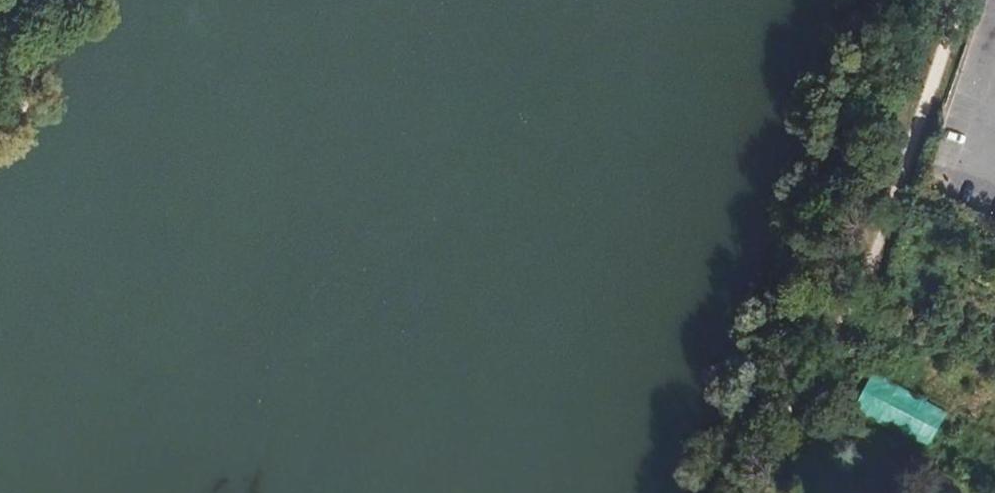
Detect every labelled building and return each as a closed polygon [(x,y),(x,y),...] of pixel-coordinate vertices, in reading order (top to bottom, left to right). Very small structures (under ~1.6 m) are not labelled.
[(935,441),(950,405),(873,374),(858,409),(935,441)]
